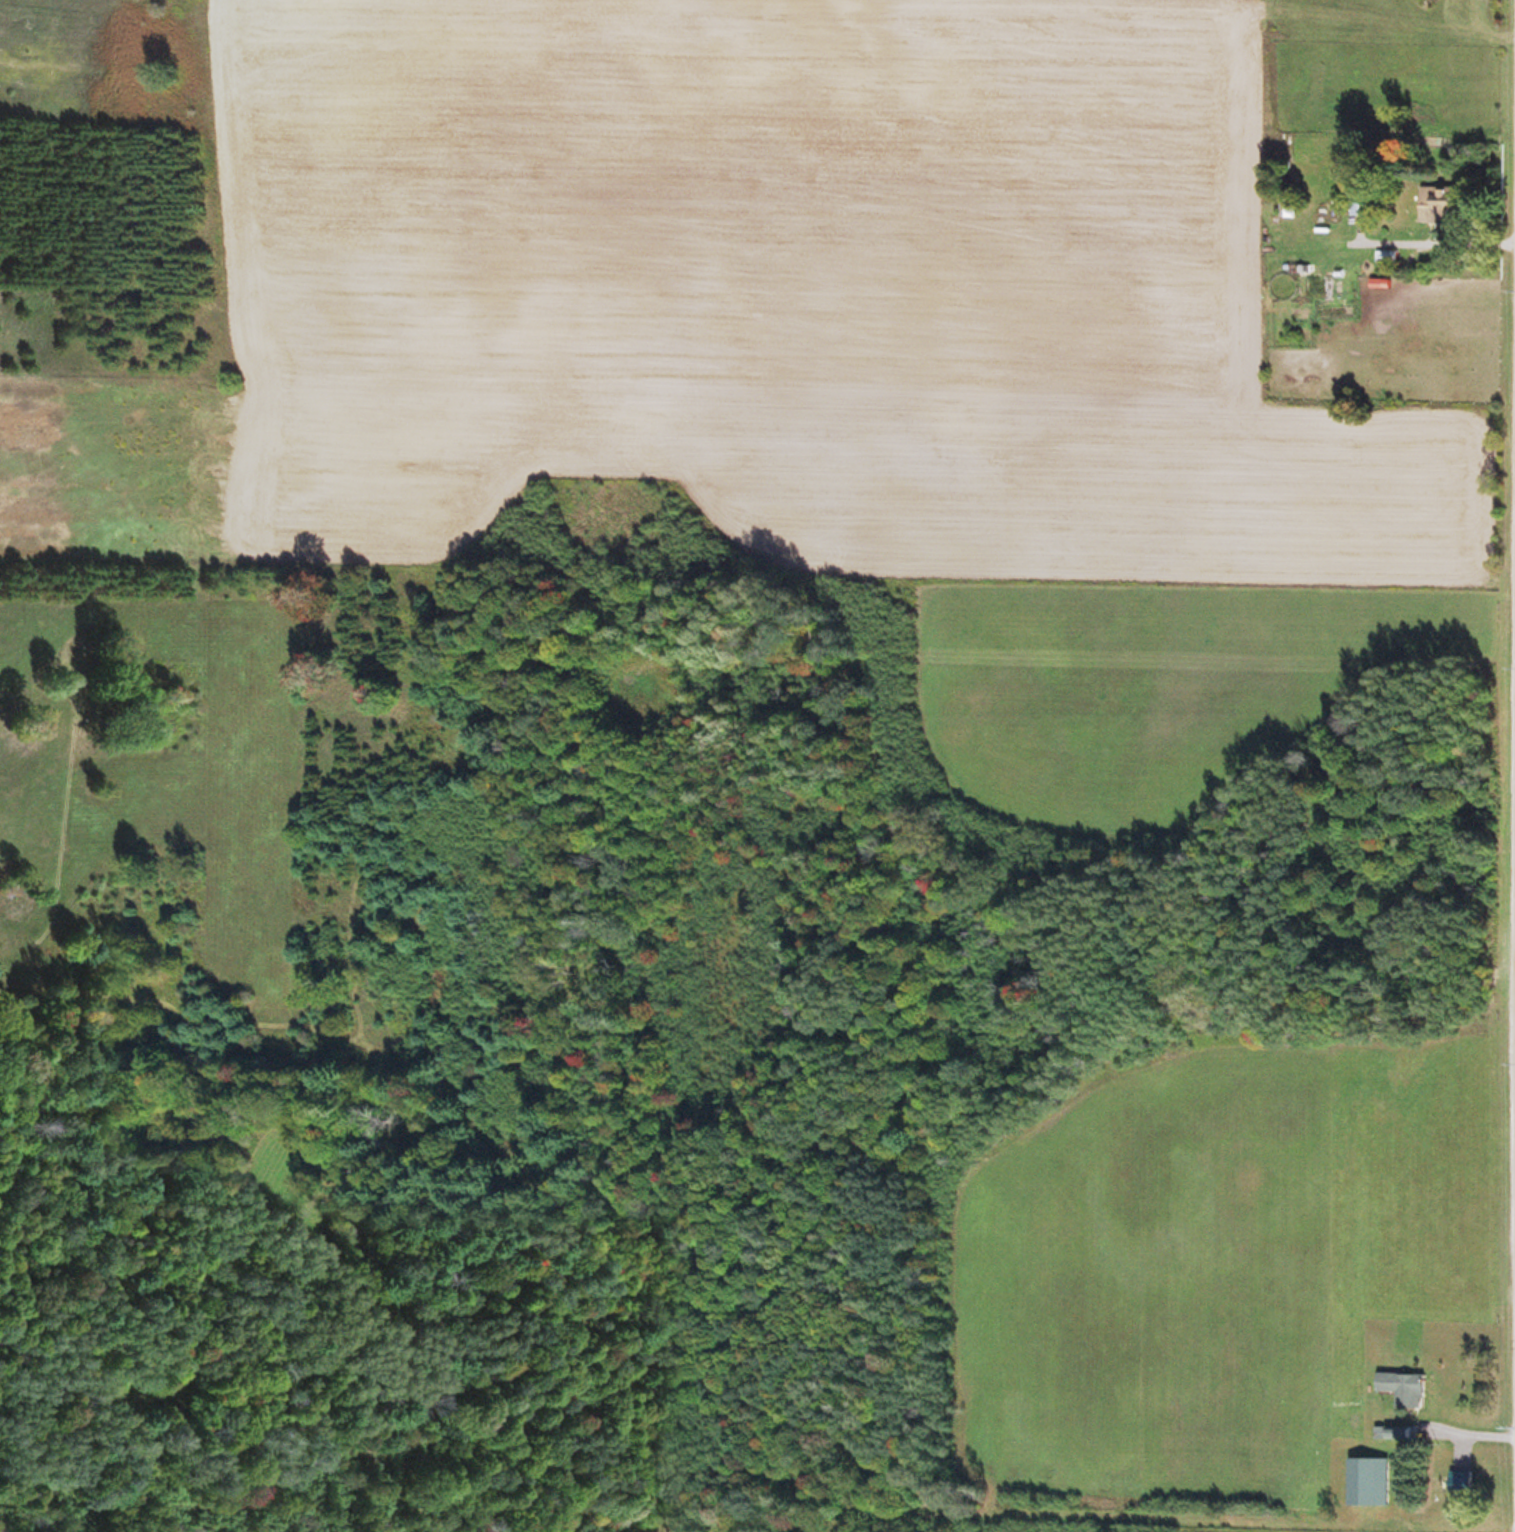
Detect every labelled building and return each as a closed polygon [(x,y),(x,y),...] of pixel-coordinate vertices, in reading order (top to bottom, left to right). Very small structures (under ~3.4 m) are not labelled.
[(1452,207),(1452,186),(1417,186),(1416,224),(1438,224),(1438,207),(1452,207)] [(1294,217),(1294,188),(1278,188),(1278,217),(1294,217)] [(1393,1408),(1421,1409),(1422,1374),(1374,1373),(1374,1390),(1394,1390),(1393,1408)] [(1345,1505),(1386,1505),(1386,1458),(1345,1458),(1345,1505)] [(1445,1491),(1466,1491),(1466,1475),(1445,1475),(1445,1491)]
